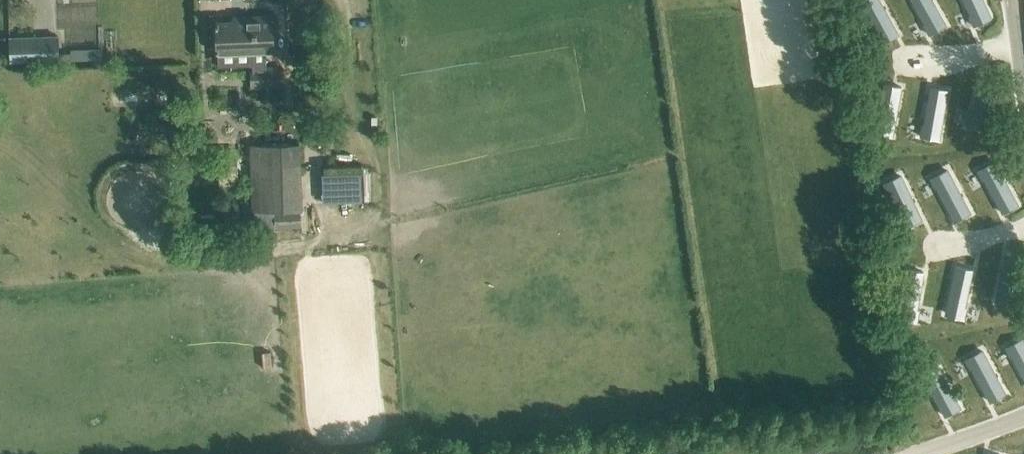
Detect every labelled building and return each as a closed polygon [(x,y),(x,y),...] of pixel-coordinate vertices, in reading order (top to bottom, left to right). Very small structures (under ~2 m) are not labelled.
[(878,32),(876,33),(882,44),(892,38),(891,36),(898,32),(880,0),(860,0),(878,32)] [(926,23),(924,24),(930,34),(940,28),(939,26),(946,22),(933,0),(913,0),(926,23)] [(971,13),(969,14),(974,25),(985,20),(984,18),(991,15),(984,0),(965,0),(971,13)] [(233,20),(215,21),(215,25),(216,52),(218,52),(218,65),(253,64),(253,68),(252,68),(252,86),(283,85),(282,67),(266,69),(265,50),(273,49),(272,35),(271,15),(246,16),(246,20),(233,20)] [(57,34),(12,36),(13,63),(77,60),(99,59),(98,49),(77,50),(58,51),(57,34)] [(970,114),(967,126),(979,129),(980,127),(987,129),(999,82),(981,78),(972,115),(970,114)] [(876,120),(874,132),(886,134),(886,132),(894,134),(902,86),(884,83),(878,121),(876,120)] [(923,124),(921,136),(932,138),(933,136),(941,137),(949,90),(931,87),(925,124),(923,124)] [(253,211),(274,210),(275,227),(300,226),(300,209),(301,209),(299,142),(251,144),(253,211)] [(988,164),(978,170),(983,180),(985,179),(1003,213),(1019,204),(996,162),(989,166),(988,164)] [(941,172),(930,178),(936,188),(938,187),(956,221),(971,212),(949,170),(942,174),(941,172)] [(894,178),(883,183),(888,194),(890,193),(906,227),(923,220),(902,176),(895,180),(894,178)] [(1006,252),(996,299),(1004,301),(1003,303),(1015,305),(1018,294),(1016,293),(1023,256),(1006,252)] [(956,266),(946,313),(954,314),(953,316),(965,319),(968,307),(966,307),(973,269),(956,266)] [(906,269),(898,316),(906,317),(906,319),(918,321),(920,309),(918,309),(924,272),(906,269)] [(1006,347),(1011,357),(1013,356),(1023,377),(1023,339),(1017,343),(1016,341),(1006,347)] [(976,353),(965,359),(971,369),(973,368),(991,402),(1006,393),(984,351),(977,355),(976,353)] [(930,367),(920,373),(926,384),(927,383),(945,416),(961,408),(938,365),(931,369),(930,367)]
